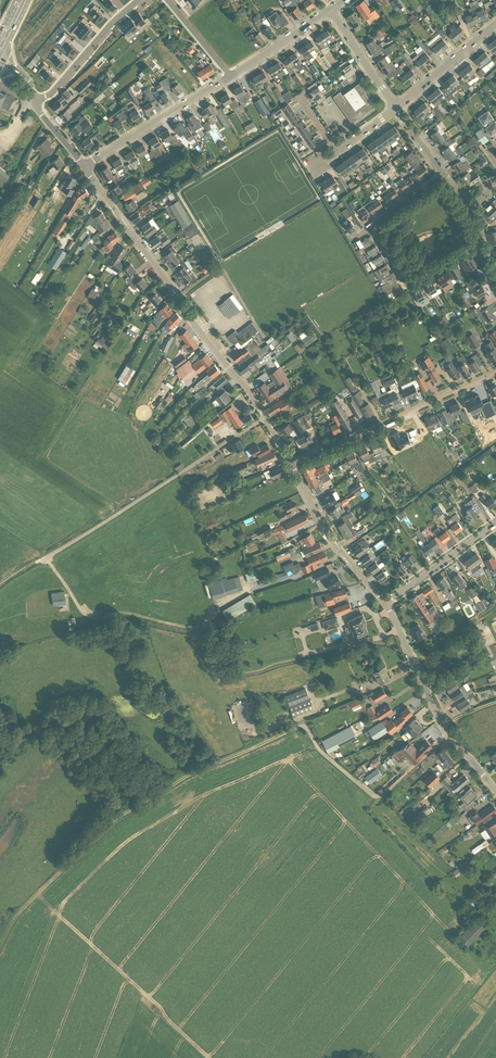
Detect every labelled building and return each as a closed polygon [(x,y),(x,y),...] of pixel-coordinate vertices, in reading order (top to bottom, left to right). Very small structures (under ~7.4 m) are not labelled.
[(103,1),(111,11),(116,6),(111,0),(102,0),(103,1)] [(302,4),(304,3),(308,10),(315,5),(311,0),(299,0),(302,4)] [(394,0),(398,6),(400,9),(403,6),(401,4),(399,0),(394,0)] [(357,6),(365,17),(368,23),(375,18),(376,19),(379,17),(373,7),(369,10),(363,1),(357,6)] [(472,2),(475,8),(481,20),(487,17),(483,9),(480,10),(475,1),(472,2)] [(290,5),(292,7),(294,9),(290,12),(295,19),(301,15),(298,11),(299,10),(297,7),(294,2),(290,5)] [(469,11),(471,14),(475,23),(481,20),(475,8),(472,2),(469,4),(472,9),(469,11)] [(88,12),(100,22),(104,17),(98,11),(100,9),(95,4),(92,7),(88,12)] [(242,8),(238,11),(242,17),(247,14),(242,8)] [(268,17),(274,25),(279,22),(283,27),(289,23),(282,12),(278,15),(276,11),(268,17)] [(358,22),(357,23),(355,20),(359,18),(354,11),(348,16),(353,22),(354,24),(353,26),(355,30),(360,26),(358,22)] [(139,24),(143,29),(151,23),(147,17),(144,20),(139,13),(134,17),(139,24)] [(469,26),(475,23),(471,14),(465,17),(469,26)] [(81,20),(83,22),(79,27),(89,35),(93,30),(86,25),(88,22),(83,18),(81,20)] [(126,23),(134,33),(139,29),(140,31),(143,29),(139,24),(136,26),(131,19),(126,23)] [(260,31),(262,29),(268,37),(274,33),(269,26),(267,27),(262,21),(260,19),(254,23),(260,31)] [(126,23),(121,27),(126,34),(124,36),(128,41),(136,35),(134,33),(126,23)] [(76,37),(78,35),(84,40),(89,35),(79,27),(77,25),(73,30),(71,33),(76,37)] [(451,26),(460,36),(465,32),(460,25),(457,28),(454,25),(451,26)] [(460,36),(451,26),(449,28),(452,32),(449,35),(454,41),(460,36)] [(379,38),(382,36),(385,34),(381,28),(375,32),(376,33),(378,36),(379,38)] [(327,30),(322,34),(326,40),(329,38),(332,42),(334,40),(327,30)] [(248,37),(252,43),(256,41),(258,44),(264,40),(259,33),(257,34),(255,32),(248,37)] [(366,44),(370,50),(377,45),(374,39),(378,36),(376,33),(371,36),(365,40),(367,43),(366,44)] [(323,43),(326,40),(322,34),(316,38),(323,48),(325,47),(323,43)] [(61,44),(72,54),(76,49),(70,44),(72,41),(67,37),(65,40),(61,44)] [(448,46),(441,37),(436,42),(443,50),(448,46)] [(419,56),(421,58),(426,64),(432,60),(425,51),(428,49),(423,44),(419,39),(416,41),(420,46),(415,51),(419,56)] [(311,41),(306,45),(313,55),(318,52),(315,47),(316,47),(311,41)] [(436,42),(430,46),(430,47),(438,55),(443,50),(436,42)] [(374,56),(383,50),(384,49),(380,43),(377,45),(370,50),(374,56)] [(307,59),(313,55),(306,45),(300,49),(304,56),(304,55),(307,59)] [(178,46),(175,49),(180,56),(183,53),(178,46)] [(56,50),(54,53),(55,55),(51,60),(61,68),(65,63),(59,57),(61,55),(56,50)] [(487,64),(492,60),(491,58),(486,51),(480,56),(487,64)] [(407,58),(411,63),(413,60),(406,52),(404,54),(407,58)] [(289,57),(297,67),(300,71),(304,68),(306,72),(310,69),(309,67),(306,64),(303,66),(301,64),(302,63),(299,59),(300,59),(295,53),(289,57)] [(32,59),(36,63),(40,58),(36,54),(32,59)] [(330,71),(333,68),(324,55),(321,57),(330,71)] [(481,67),(482,68),(483,69),(488,65),(487,64),(480,56),(475,61),(480,67),(481,67)] [(291,71),(297,67),(289,57),(284,61),(288,67),(291,71)] [(378,62),(382,68),(389,63),(385,57),(378,62)] [(421,69),(426,64),(421,58),(416,63),(421,69)] [(199,60),(201,63),(208,75),(215,71),(211,64),(208,66),(205,61),(203,62),(202,59),(199,60)] [(348,63),(346,60),(338,66),(341,70),(343,74),(353,67),(350,63),(348,65),(347,64),(348,63)] [(391,61),(389,63),(382,68),(385,74),(387,73),(389,75),(394,72),(397,70),(391,61)] [(273,66),(280,77),(281,78),(286,75),(279,62),(273,66)] [(208,75),(201,63),(198,65),(201,68),(202,69),(198,72),(202,79),(208,75)] [(42,66),(38,71),(40,73),(49,81),(54,76),(47,71),(50,68),(44,64),(42,66)] [(471,64),(465,69),(473,78),(476,76),(473,73),(476,71),(471,64)] [(309,67),(310,69),(313,74),(317,71),(313,65),(309,67)] [(281,78),(280,77),(273,66),(268,69),(275,80),(277,82),(282,79),(281,78)] [(159,76),(166,71),(164,67),(156,72),(159,76)] [(356,71),(353,67),(344,74),(346,78),(340,82),(343,86),(357,76),(355,74),(354,74),(354,73),(356,71)] [(394,72),(389,75),(390,78),(396,75),(398,73),(402,77),(400,78),(406,85),(411,80),(406,74),(400,67),(397,70),(394,72)] [(406,74),(411,80),(417,75),(411,69),(406,74)] [(466,80),(467,81),(468,82),(473,78),(465,69),(460,73),(465,80),(466,80)] [(182,77),(188,87),(195,83),(194,81),(197,79),(190,70),(187,71),(188,73),(182,77)] [(264,72),(258,75),(263,83),(266,81),(268,84),(270,83),(264,72)] [(260,85),(263,83),(258,75),(253,78),(260,89),(262,88),(260,85)] [(296,82),(292,78),(289,75),(287,77),(292,85),(296,82)] [(292,78),(296,82),(298,85),(302,83),(296,75),(292,78)] [(457,90),(462,85),(459,82),(460,82),(454,75),(449,80),(457,90)] [(169,89),(172,87),(170,83),(167,77),(163,80),(169,89)] [(84,84),(78,90),(81,94),(92,83),(89,80),(85,84),(84,84)] [(159,82),(160,84),(161,84),(163,88),(165,92),(165,91),(165,92),(169,89),(163,80),(159,82)] [(170,83),(172,87),(176,94),(183,91),(178,84),(176,80),(170,83)] [(450,92),(448,94),(452,99),(455,97),(452,94),(457,90),(449,80),(443,84),(449,91),(449,90),(450,92)] [(352,123),(375,107),(375,106),(365,93),(368,91),(369,91),(362,81),(342,95),(340,92),(333,97),(352,123)] [(309,93),(311,97),(321,91),(318,86),(318,87),(315,82),(307,88),(310,92),(309,93)] [(163,88),(161,84),(160,84),(156,86),(158,90),(160,90),(162,93),(158,96),(162,103),(168,99),(166,96),(167,95),(165,92),(165,91),(165,92),(163,88)] [(111,85),(110,85),(102,92),(108,99),(114,93),(111,90),(113,88),(111,85)] [(238,97),(239,97),(240,99),(244,97),(245,98),(248,96),(244,89),(243,89),(241,86),(234,90),(238,97)] [(157,101),(149,87),(143,90),(146,95),(147,94),(148,95),(144,97),(146,99),(144,100),(144,103),(145,105),(144,105),(148,111),(154,108),(152,104),(157,101)] [(278,98),(282,95),(277,88),(273,90),(278,98)] [(439,88),(434,92),(441,102),(446,98),(449,102),(452,99),(448,94),(445,96),(444,95),(444,94),(439,88)] [(53,106),(57,112),(64,106),(68,103),(65,99),(71,95),(66,90),(61,94),(62,96),(51,105),(52,106),(53,106)] [(293,97),(289,91),(282,95),(286,102),(293,97)] [(321,91),(311,97),(314,101),(316,100),(319,104),(320,104),(323,101),(326,99),(324,95),(321,91)] [(10,113),(13,108),(10,106),(14,98),(6,94),(5,95),(0,92),(0,108),(10,113)] [(434,103),(436,106),(437,107),(442,103),(441,102),(434,92),(428,97),(434,103)] [(230,102),(234,109),(239,105),(236,100),(233,102),(228,94),(221,98),(225,105),(230,102)] [(262,98),(267,107),(270,105),(268,102),(271,101),(267,94),(262,98)] [(260,98),(254,102),(262,115),(269,112),(260,98)] [(70,106),(70,107),(60,115),(65,121),(72,115),(71,114),(81,104),(77,99),(70,106)] [(428,116),(433,112),(432,111),(430,109),(431,108),(425,102),(420,107),(425,113),(428,116)] [(208,116),(211,114),(213,117),(219,113),(215,105),(213,107),(211,104),(205,107),(206,109),(202,112),(205,118),(208,116)] [(244,111),(246,110),(244,106),(242,104),(239,105),(234,109),(237,115),(238,114),(244,111)] [(292,109),(288,104),(276,111),(278,114),(281,112),(283,115),(292,109)] [(137,109),(134,105),(127,109),(130,113),(134,120),(141,116),(137,109)] [(420,117),(425,113),(420,107),(415,111),(416,113),(413,115),(414,117),(414,118),(418,123),(419,122),(422,126),(425,123),(420,117)] [(296,115),(292,109),(283,115),(285,118),(282,120),(284,123),(296,115)] [(493,135),(495,133),(495,123),(493,121),(494,120),(488,111),(479,118),(485,127),(488,124),(490,127),(487,129),(492,136),(493,135)] [(118,115),(120,119),(114,123),(118,130),(124,126),(122,122),(126,120),(122,113),(118,115)] [(198,129),(201,127),(198,122),(198,121),(196,118),(195,118),(193,114),(187,118),(191,126),(195,124),(198,129)] [(300,121),(296,115),(284,123),(286,126),(289,124),(291,127),(300,121)] [(77,134),(85,127),(88,130),(93,126),(85,116),(83,116),(80,119),(80,120),(80,121),(72,128),(77,134)] [(291,127),(289,128),(291,131),(294,129),(296,132),(306,125),(305,125),(301,120),(300,121),(291,127)] [(261,127),(258,123),(256,125),(254,121),(244,126),(249,134),(261,127)] [(182,131),(184,134),(190,131),(187,126),(184,128),(180,122),(174,126),(178,133),(182,131)] [(307,127),(306,125),(296,132),(298,135),(295,137),(297,140),(309,132),(306,127),(307,127)] [(431,139),(433,141),(442,135),(438,130),(439,129),(437,125),(435,127),(432,129),(434,132),(431,134),(434,137),(431,139)] [(394,126),(389,130),(395,138),(400,134),(394,126)] [(476,132),(477,134),(472,138),(478,146),(483,142),(484,143),(490,139),(482,128),(481,129),(479,126),(476,129),(477,131),(476,132)] [(165,141),(172,137),(173,137),(172,136),(168,129),(161,134),(165,141)] [(384,134),(389,142),(391,144),(396,140),(395,138),(389,130),(384,134)] [(97,136),(94,132),(86,139),(83,142),(87,148),(96,141),(94,138),(97,136)] [(313,137),(309,132),(297,140),(299,143),(302,141),(304,144),(314,137),(313,136),(313,137)] [(442,143),(444,146),(450,141),(444,133),(442,135),(433,141),(435,143),(437,142),(439,145),(442,143)] [(384,134),(378,137),(384,146),(389,142),(384,134)] [(150,149),(151,151),(155,156),(156,158),(162,154),(158,147),(162,145),(156,136),(149,141),(153,148),(150,149)] [(315,139),(314,137),(304,144),(306,147),(302,149),(305,153),(317,144),(314,139),(315,139)] [(373,141),(379,149),(380,152),(385,148),(384,146),(378,137),(373,141)] [(41,149),(46,156),(54,150),(50,145),(52,144),(47,138),(39,145),(41,149)] [(443,155),(444,157),(453,151),(450,146),(456,141),(454,138),(450,141),(444,146),(446,148),(443,150),(445,153),(443,155)] [(379,149),(373,141),(367,145),(373,153),(379,149)] [(144,154),(148,152),(143,144),(137,148),(141,156),(143,158),(146,156),(144,154)] [(477,146),(474,148),(476,151),(475,152),(478,156),(479,155),(482,160),(485,157),(477,146)] [(363,148),(358,152),(363,160),(369,156),(363,148)] [(128,166),(131,172),(138,167),(133,160),(137,158),(133,151),(125,155),(131,164),(128,166)] [(404,153),(409,161),(417,155),(416,153),(414,154),(412,151),(408,154),(406,152),(404,153)] [(453,151),(444,157),(446,160),(448,158),(450,161),(454,158),(456,161),(461,157),(460,154),(457,156),(453,151)] [(365,163),(363,160),(358,152),(352,156),(358,164),(360,167),(365,163)] [(409,161),(410,162),(415,169),(420,165),(418,163),(421,161),(417,155),(409,161)] [(360,167),(358,164),(352,156),(347,159),(354,170),(360,167)] [(59,171),(57,168),(64,163),(59,157),(52,162),(55,165),(49,170),(49,171),(46,173),(50,178),(59,171)] [(131,172),(128,166),(128,165),(125,167),(125,166),(120,158),(113,163),(117,170),(122,167),(126,175),(131,172)] [(349,174),(354,170),(347,159),(341,163),(349,174)] [(471,167),(469,164),(467,161),(463,163),(461,160),(453,166),(458,172),(462,169),(464,172),(471,167)] [(344,178),(349,174),(341,163),(336,167),(344,178)] [(415,169),(418,173),(420,176),(422,174),(428,170),(424,165),(421,167),(420,165),(415,169)] [(107,181),(112,177),(116,182),(120,179),(117,174),(114,176),(108,167),(101,172),(107,181)] [(10,177),(0,168),(0,176),(6,181),(10,177)] [(469,172),(462,177),(466,184),(468,184),(472,185),(481,179),(477,172),(471,176),(469,172)] [(418,173),(412,176),(415,180),(418,184),(426,179),(422,174),(420,176),(418,173)] [(77,179),(69,174),(64,183),(67,185),(63,191),(71,196),(75,190),(71,188),(77,179)] [(412,176),(412,175),(404,181),(410,189),(415,185),(413,181),(415,180),(412,176)] [(333,176),(327,180),(332,188),(338,184),(336,180),(333,176)] [(141,182),(130,189),(122,195),(126,201),(128,200),(129,202),(126,204),(130,211),(137,205),(132,198),(145,188),(145,187),(152,182),(149,177),(142,182),(141,182)] [(410,189),(404,181),(402,177),(394,183),(396,186),(398,188),(400,186),(403,190),(406,188),(407,190),(410,189)] [(339,179),(336,180),(338,184),(341,189),(344,186),(339,179)] [(395,190),(398,188),(396,186),(394,183),(392,179),(390,181),(388,183),(389,184),(385,187),(386,188),(395,201),(397,199),(396,197),(399,195),(395,190)] [(115,196),(122,191),(124,193),(135,185),(131,180),(127,183),(127,184),(120,188),(118,185),(111,189),(115,196)] [(327,192),(332,188),(327,180),(321,184),(327,192)] [(78,204),(81,199),(89,194),(84,187),(76,192),(65,211),(71,215),(78,204)] [(392,202),(395,201),(386,188),(381,193),(382,194),(379,195),(383,200),(385,199),(388,203),(391,201),(392,202)] [(381,202),(383,200),(379,195),(372,201),(379,212),(382,210),(380,208),(383,206),(381,202)] [(36,208),(40,200),(36,197),(31,205),(36,208)] [(178,199),(168,204),(189,238),(199,232),(178,199)] [(377,213),(379,212),(372,201),(371,200),(363,206),(367,211),(370,210),(372,214),(375,212),(377,213)] [(348,203),(352,210),(356,207),(352,201),(348,203)] [(148,204),(143,208),(143,207),(130,217),(134,223),(141,217),(140,215),(145,211),(147,213),(152,210),(148,204)] [(370,215),(367,211),(363,206),(358,210),(363,217),(361,219),(364,222),(368,219),(367,217),(370,215)] [(489,206),(484,210),(487,214),(484,216),(491,224),(495,219),(495,214),(489,206)] [(353,226),(354,226),(357,223),(347,208),(342,211),(347,219),(342,222),(345,226),(344,226),(346,229),(347,229),(349,232),(355,229),(353,226)] [(70,215),(65,213),(54,234),(60,236),(70,215)] [(91,216),(87,223),(86,225),(90,227),(89,228),(94,232),(97,230),(98,229),(102,223),(106,220),(102,213),(96,217),(94,218),(91,216)] [(152,218),(149,221),(141,227),(146,232),(144,233),(148,238),(158,230),(157,230),(160,228),(152,218)] [(93,245),(95,243),(100,240),(98,237),(106,231),(106,230),(111,226),(106,220),(102,223),(98,229),(100,232),(94,236),(92,239),(90,241),(93,245)] [(489,239),(495,237),(495,227),(490,229),(491,232),(488,233),(489,239)] [(102,248),(105,253),(113,248),(111,245),(113,243),(113,244),(116,242),(116,241),(119,238),(115,232),(108,237),(112,242),(110,243),(109,242),(102,248)] [(155,248),(162,242),(164,246),(170,241),(165,235),(160,239),(157,236),(150,241),(155,248)] [(88,244),(92,238),(89,236),(81,247),(84,249),(88,244)] [(364,247),(359,250),(361,255),(364,253),(367,251),(373,247),(371,243),(374,241),(371,237),(368,238),(367,238),(364,240),(365,240),(362,242),(364,247)] [(67,248),(70,250),(75,242),(72,240),(67,248)] [(120,245),(109,264),(108,265),(119,272),(124,265),(119,262),(127,249),(120,245)] [(376,251),(379,250),(376,245),(373,247),(367,251),(364,253),(370,262),(379,256),(377,253),(377,252),(376,251)] [(164,256),(168,262),(178,254),(172,246),(166,251),(168,253),(164,256)] [(67,253),(59,248),(48,265),(56,270),(67,253)] [(106,266),(112,257),(108,254),(103,264),(106,266)] [(178,254),(168,262),(173,267),(176,265),(178,267),(182,264),(185,262),(178,254)] [(373,260),(376,265),(378,269),(385,265),(383,262),(382,261),(385,259),(382,254),(379,256),(373,260)] [(468,257),(462,261),(468,271),(477,265),(473,258),(470,260),(468,257)] [(185,262),(182,264),(178,267),(180,270),(176,272),(181,278),(188,272),(191,270),(185,262)] [(129,283),(134,278),(132,275),(131,274),(136,270),(131,264),(124,269),(129,276),(125,279),(129,283)] [(378,269),(381,274),(384,279),(391,274),(389,271),(388,271),(388,270),(390,268),(387,264),(385,265),(378,269)] [(464,277),(462,274),(457,266),(456,266),(449,270),(455,279),(456,281),(464,277)] [(38,271),(34,280),(38,282),(43,273),(38,271)] [(188,272),(181,278),(185,283),(188,281),(190,283),(197,278),(193,273),(190,275),(188,272)] [(384,291),(397,283),(397,282),(396,283),(394,279),(396,278),(393,273),(391,274),(384,279),(387,283),(381,287),(384,291)] [(450,287),(454,285),(447,273),(444,275),(443,274),(440,275),(436,277),(442,287),(444,291),(450,287)] [(134,278),(129,283),(134,289),(138,286),(140,289),(147,284),(142,278),(137,282),(134,278)] [(426,291),(429,295),(430,294),(431,294),(437,290),(436,290),(439,288),(434,279),(428,282),(429,283),(425,286),(428,290),(426,291)] [(464,282),(469,289),(473,287),(470,281),(469,280),(464,282)] [(397,283),(384,291),(387,295),(392,292),(395,296),(404,290),(401,286),(399,287),(396,283),(397,283)] [(424,296),(427,294),(422,286),(418,289),(418,290),(413,293),(416,297),(415,298),(417,302),(418,301),(419,301),(425,297),(424,296)] [(482,286),(477,289),(475,286),(469,290),(472,296),(476,294),(478,298),(486,293),(482,286)] [(87,296),(94,300),(98,293),(92,289),(87,296)] [(147,305),(149,307),(144,311),(147,315),(151,311),(150,308),(160,300),(156,294),(147,301),(149,303),(147,305)] [(224,301),(218,306),(228,318),(234,314),(235,315),(239,311),(239,310),(229,297),(224,301)] [(474,309),(481,322),(486,319),(488,323),(495,319),(495,318),(488,306),(485,302),(474,309)] [(154,317),(155,318),(150,322),(155,327),(166,317),(173,312),(166,304),(160,310),(154,317)] [(161,329),(163,331),(166,328),(169,331),(171,328),(172,329),(181,318),(176,313),(166,323),(164,326),(161,329)] [(94,315),(90,321),(95,324),(99,318),(94,315)] [(464,325),(460,317),(456,320),(461,327),(464,325)] [(403,326),(409,323),(406,318),(400,320),(403,326)] [(258,331),(252,322),(238,333),(235,329),(228,336),(234,344),(235,344),(238,348),(240,347),(242,346),(241,345),(241,344),(258,331)] [(132,330),(128,328),(125,334),(134,339),(136,335),(130,332),(132,330)] [(180,335),(186,342),(192,338),(186,330),(180,335)] [(291,332),(286,335),(292,342),(296,339),(291,332)] [(474,348),(479,344),(472,333),(467,337),(474,348)] [(163,351),(165,352),(167,353),(174,337),(170,335),(168,339),(169,339),(163,351)] [(102,346),(105,342),(101,340),(98,338),(96,342),(102,346)] [(192,338),(186,342),(182,346),(187,352),(197,345),(192,338)] [(452,345),(448,338),(442,342),(446,349),(452,345)] [(261,349),(254,339),(249,343),(242,348),(232,355),(237,361),(244,356),(244,355),(250,351),(253,355),(256,352),(261,349)] [(485,345),(489,352),(487,353),(491,361),(495,358),(495,352),(495,349),(491,341),(485,345)] [(294,346),(299,354),(304,350),(306,348),(303,344),(301,346),(299,343),(294,346)] [(261,349),(256,352),(257,353),(261,358),(272,350),(267,344),(261,349)] [(181,376),(182,378),(209,357),(206,353),(203,355),(200,352),(197,355),(196,354),(176,370),(178,373),(176,374),(179,377),(181,376)] [(394,363),(404,358),(402,352),(392,357),(394,363)] [(257,353),(238,367),(242,373),(250,368),(250,367),(261,358),(257,353)] [(381,354),(376,356),(380,364),(384,363),(381,354)] [(176,367),(187,359),(184,356),(173,363),(176,367)] [(441,377),(433,365),(428,356),(419,362),(424,370),(427,368),(429,372),(434,381),(441,377)] [(471,368),(468,364),(465,357),(463,358),(463,356),(458,359),(461,364),(457,366),(462,375),(467,372),(466,371),(471,368)] [(213,362),(209,357),(182,378),(186,382),(206,367),(213,362)] [(460,376),(449,357),(440,363),(442,366),(445,371),(448,370),(454,380),(460,376)] [(468,364),(471,368),(473,371),(477,369),(476,368),(483,364),(479,357),(468,364)] [(196,390),(208,381),(212,378),(220,372),(215,364),(206,371),(208,374),(197,383),(194,387),(196,390)] [(127,365),(118,378),(127,384),(135,371),(127,365)] [(258,370),(262,374),(267,369),(264,365),(258,370)] [(284,381),(276,370),(270,374),(274,380),(277,385),(284,381)] [(314,376),(311,371),(304,376),(307,380),(314,376)] [(228,381),(223,376),(214,384),(218,389),(228,381)] [(366,405),(362,398),(361,396),(363,395),(360,390),(359,391),(357,387),(355,388),(349,377),(345,379),(351,391),(350,391),(352,395),(356,401),(357,405),(359,408),(361,407),(366,416),(373,413),(368,403),(366,405)] [(423,377),(421,377),(417,380),(423,392),(429,389),(423,377)] [(266,385),(264,382),(257,387),(262,395),(277,386),(277,385),(274,380),(266,385)] [(277,386),(262,395),(267,402),(273,397),(274,399),(284,393),(283,391),(288,388),(284,381),(277,385),(277,386)] [(370,383),(375,392),(379,390),(374,381),(370,383)] [(391,392),(388,393),(393,403),(400,400),(396,392),(399,391),(395,382),(389,385),(391,389),(391,392)] [(419,394),(414,384),(402,390),(407,399),(419,394)] [(311,410),(326,400),(318,386),(312,390),(318,398),(307,405),(311,410)] [(207,389),(205,387),(198,393),(201,396),(207,389)] [(224,390),(215,398),(222,406),(231,398),(224,390)] [(393,403),(388,393),(387,391),(380,394),(381,396),(381,397),(386,407),(393,403)] [(485,419),(495,414),(495,412),(490,400),(483,404),(478,394),(474,396),(474,395),(473,396),(471,397),(470,397),(470,398),(465,401),(469,411),(478,407),(479,410),(481,409),(482,410),(485,419)] [(292,410),(284,398),(267,409),(271,415),(282,408),(286,414),(292,410)] [(459,412),(462,419),(464,424),(470,421),(465,410),(462,412),(458,403),(450,407),(454,414),(459,412)] [(219,414),(225,421),(230,418),(237,428),(241,425),(243,423),(241,420),(240,419),(231,406),(219,414)] [(353,427),(346,415),(342,407),(335,411),(346,431),(353,427)] [(358,407),(353,410),(357,417),(362,414),(358,407)] [(438,412),(443,423),(453,419),(451,413),(448,414),(445,409),(438,412)] [(249,413),(240,419),(241,420),(243,423),(241,425),(243,427),(247,424),(254,419),(249,413)] [(308,413),(297,419),(304,431),(303,432),(305,436),(306,435),(309,442),(313,441),(309,432),(308,432),(306,429),(303,423),(308,421),(308,420),(311,418),(308,413)] [(441,425),(436,414),(433,416),(432,415),(425,418),(428,426),(429,425),(431,430),(441,425)] [(332,416),(334,421),(329,423),(334,433),(341,430),(338,425),(340,424),(336,415),(332,416)] [(212,424),(214,427),(222,422),(219,417),(215,420),(211,423),(212,424)] [(477,418),(471,421),(473,426),(480,424),(477,418)] [(298,435),(299,438),(298,438),(302,446),(309,442),(306,435),(305,436),(303,432),(304,431),(297,419),(291,423),(292,425),(294,429),(298,435)] [(476,428),(480,436),(495,429),(491,422),(476,428)] [(281,429),(285,435),(294,429),(292,425),(291,423),(281,429)] [(461,434),(457,430),(453,434),(458,438),(461,434)] [(398,431),(389,435),(396,449),(404,445),(404,444),(410,441),(407,434),(400,437),(398,431)] [(184,446),(188,444),(196,436),(194,434),(181,446),(183,448),(184,446)] [(233,454),(244,447),(239,439),(232,444),(233,446),(229,448),(233,454)] [(385,448),(382,450),(378,440),(371,444),(376,454),(380,453),(382,457),(388,454),(385,448)] [(268,444),(256,450),(260,456),(271,450),(268,444)] [(373,454),(370,456),(366,446),(358,450),(364,461),(368,459),(370,463),(376,460),(373,454)] [(257,467),(258,466),(260,470),(265,467),(264,464),(277,458),(274,451),(255,460),(257,467)] [(346,455),(350,463),(351,466),(355,464),(357,469),(364,466),(361,460),(358,461),(353,452),(346,455)] [(223,481),(249,469),(246,463),(221,475),(223,481)] [(302,471),(305,475),(316,469),(313,464),(303,469),(302,471)] [(315,477),(329,469),(326,464),(316,469),(305,475),(308,481),(315,477)] [(389,464),(383,469),(387,474),(391,470),(389,468),(391,467),(389,464)] [(282,466),(270,472),(269,470),(264,472),(267,479),(265,480),(267,484),(279,479),(278,476),(285,472),(282,466)] [(317,494),(324,490),(321,484),(331,479),(327,471),(316,477),(315,477),(308,481),(311,487),(314,494),(316,493),(317,494)] [(363,486),(360,482),(350,489),(353,493),(362,487),(362,486),(363,486)] [(475,484),(470,487),(475,493),(478,491),(477,490),(479,489),(475,484)] [(354,493),(355,496),(365,490),(363,488),(358,491),(354,493)] [(337,500),(332,493),(322,498),(327,506),(337,500)] [(488,500),(484,494),(481,496),(489,509),(495,504),(495,503),(492,497),(488,500)] [(343,508),(341,509),(340,506),(343,504),(349,501),(353,498),(351,495),(347,498),(336,504),(337,507),(330,511),(334,518),(345,512),(343,508)] [(477,518),(480,516),(478,513),(481,510),(473,498),(463,505),(468,513),(465,515),(470,523),(477,518)] [(282,520),(287,518),(293,514),(291,511),(296,509),(292,501),(285,505),(284,504),(278,507),(280,512),(278,513),(282,520)] [(438,517),(444,513),(439,505),(433,509),(438,517)] [(342,532),(352,526),(353,526),(349,518),(353,516),(351,512),(342,517),(345,522),(338,526),(342,532)] [(277,533),(282,530),(283,532),(288,530),(308,521),(305,514),(285,524),(273,530),(275,534),(277,533)] [(447,521),(449,523),(456,533),(462,528),(458,522),(461,520),(457,514),(447,521)] [(269,525),(257,532),(259,536),(272,530),(269,525)] [(352,526),(342,532),(346,538),(355,533),(357,536),(365,531),(363,528),(357,532),(356,531),(355,532),(352,526)] [(450,537),(446,531),(442,533),(438,527),(433,531),(436,536),(438,535),(444,542),(450,537)] [(421,532),(423,535),(433,549),(439,545),(434,538),(432,540),(424,529),(421,532)] [(254,539),(259,536),(256,531),(251,534),(254,539)] [(304,538),(308,545),(315,541),(310,533),(304,538)] [(427,554),(433,549),(423,535),(419,538),(424,545),(419,549),(423,555),(426,553),(427,554)] [(303,548),(308,545),(304,538),(299,540),(301,544),(303,548)] [(358,557),(360,555),(365,551),(363,548),(365,546),(365,547),(368,543),(365,540),(363,542),(362,540),(352,547),(356,552),(355,553),(358,557)] [(319,542),(304,549),(307,556),(322,549),(319,542)] [(277,558),(278,560),(300,552),(298,545),(288,549),(288,550),(276,555),(276,556),(277,558)] [(365,565),(367,564),(373,559),(368,553),(371,550),(369,548),(365,551),(360,555),(363,560),(362,561),(365,565)] [(323,552),(307,559),(309,564),(300,567),(292,570),(294,575),(299,572),(303,570),(304,573),(317,568),(315,564),(326,559),(323,552)] [(470,557),(475,564),(479,569),(481,572),(484,570),(481,567),(480,564),(482,563),(480,561),(481,560),(476,553),(470,557)] [(412,555),(404,561),(408,568),(409,568),(412,566),(412,565),(417,561),(412,555)] [(479,569),(475,564),(470,557),(465,562),(469,568),(470,568),(476,576),(481,572),(479,569)] [(493,576),(495,575),(495,561),(495,559),(494,560),(492,557),(485,560),(493,576)] [(373,574),(374,572),(381,567),(385,565),(383,562),(381,562),(378,565),(373,559),(367,564),(371,569),(370,569),(373,574)] [(403,571),(408,568),(404,561),(395,568),(400,575),(404,572),(403,571)] [(285,573),(292,570),(300,567),(299,564),(293,565),(292,562),(282,567),(285,573)] [(381,567),(374,572),(378,577),(377,578),(380,582),(382,581),(385,584),(391,580),(388,576),(381,567)] [(328,568),(313,574),(316,580),(330,574),(328,568)] [(487,568),(484,569),(491,582),(491,581),(493,585),(495,584),(487,568)] [(248,583),(258,580),(256,571),(245,574),(248,583)] [(457,585),(461,590),(466,586),(462,580),(458,574),(452,578),(457,585)] [(340,582),(336,575),(329,580),(329,579),(324,582),(330,590),(334,587),(335,589),(338,586),(337,585),(337,584),(340,582)] [(226,577),(221,579),(226,595),(231,593),(227,580),(226,577)] [(264,577),(259,579),(258,579),(260,586),(267,583),(266,578),(265,577),(264,577)] [(437,582),(446,594),(451,602),(456,598),(451,591),(449,592),(445,586),(448,584),(443,577),(437,582)] [(221,579),(209,583),(213,599),(226,595),(221,579)] [(431,586),(423,591),(426,596),(430,594),(436,604),(439,602),(431,586)] [(473,586),(466,590),(471,597),(477,593),(473,586)] [(344,588),(324,594),(327,606),(335,603),(334,599),(347,596),(344,588)] [(65,595),(65,594),(65,592),(51,593),(53,601),(55,601),(58,601),(65,600),(66,600),(65,595)] [(227,619),(256,602),(251,593),(222,610),(227,619)] [(440,615),(433,605),(427,610),(417,595),(411,599),(427,624),(440,615)] [(480,611),(486,607),(482,600),(476,604),(480,611)] [(349,603),(333,608),(336,615),(352,610),(351,609),(350,604),(349,603)] [(362,614),(348,621),(350,626),(349,627),(352,633),(353,632),(355,637),(356,637),(358,636),(359,638),(363,636),(362,634),(367,632),(368,632),(368,631),(364,624),(364,625),(363,623),(363,622),(365,621),(366,621),(363,614),(362,614)] [(323,622),(325,629),(325,630),(326,630),(338,626),(339,626),(339,625),(337,618),(336,618),(323,622)] [(303,633),(320,628),(318,623),(302,627),(303,633)] [(423,638),(420,633),(422,631),(418,624),(411,628),(414,633),(412,634),(417,642),(423,638)] [(379,684),(385,681),(389,679),(386,671),(387,671),(385,667),(373,673),(379,684)] [(455,676),(457,680),(458,679),(458,680),(469,673),(467,669),(455,676)] [(462,685),(458,680),(458,679),(457,680),(455,681),(454,680),(445,686),(449,693),(462,685)] [(468,695),(473,692),(476,690),(474,686),(470,688),(467,683),(463,685),(462,685),(449,693),(454,701),(464,694),(463,693),(465,692),(468,695)] [(383,688),(372,695),(369,697),(371,702),(374,700),(376,702),(387,695),(383,688)] [(305,689),(285,697),(293,718),(313,710),(305,689)] [(350,703),(354,710),(362,706),(359,699),(350,703)] [(471,706),(467,700),(467,699),(457,705),(462,712),(471,706)] [(388,704),(376,712),(380,718),(393,710),(388,704)] [(369,716),(376,712),(372,705),(367,708),(368,710),(367,711),(369,716)] [(403,714),(394,722),(391,719),(389,721),(387,719),(382,722),(381,721),(369,730),(375,739),(385,733),(388,737),(392,734),(408,720),(407,718),(413,713),(407,707),(401,712),(403,714)] [(404,727),(412,736),(422,728),(418,723),(417,722),(419,720),(416,717),(404,727)] [(435,723),(422,731),(430,744),(434,741),(436,744),(440,741),(439,739),(444,736),(435,723)] [(357,737),(351,726),(322,741),(328,752),(357,737)] [(432,746),(426,740),(417,750),(409,742),(392,755),(398,762),(405,755),(414,764),(421,757),(432,746)] [(440,757),(442,760),(448,755),(443,749),(437,754),(435,751),(429,756),(433,762),(440,757)] [(448,755),(442,760),(439,763),(444,770),(454,762),(448,755)] [(377,757),(371,761),(375,766),(381,762),(377,757)] [(374,770),(363,779),(366,783),(377,775),(374,770)] [(434,772),(424,781),(430,787),(440,778),(434,772)] [(447,794),(450,797),(469,780),(464,774),(452,785),(450,783),(452,781),(447,776),(441,781),(450,791),(447,794)] [(474,791),(471,788),(466,793),(463,790),(460,793),(462,796),(461,797),(465,801),(460,805),(466,811),(475,803),(472,799),(476,796),(475,794),(477,792),(475,790),(474,791)] [(418,797),(421,802),(432,794),(428,789),(418,797)] [(418,812),(424,806),(416,798),(410,805),(418,812)] [(487,818),(495,811),(495,810),(492,805),(479,814),(477,811),(471,815),(477,824),(487,818)] [(418,813),(422,819),(431,812),(427,806),(418,813)] [(456,814),(448,821),(452,826),(460,818),(456,814)] [(485,829),(492,824),(494,827),(495,826),(495,816),(490,820),(488,817),(482,821),(484,824),(483,825),(485,829)] [(485,829),(483,831),(488,838),(491,837),(495,833),(495,830),(494,827),(492,824),(485,829)] [(487,845),(489,843),(486,839),(472,851),(473,852),(472,853),(473,854),(474,853),(475,855),(487,845)] [(489,843),(487,845),(490,848),(492,846),(495,851),(495,841),(493,844),(492,841),(489,843)] [(456,877),(462,872),(458,867),(452,872),(456,877)] [(469,946),(487,926),(479,919),(461,938),(469,946)]
